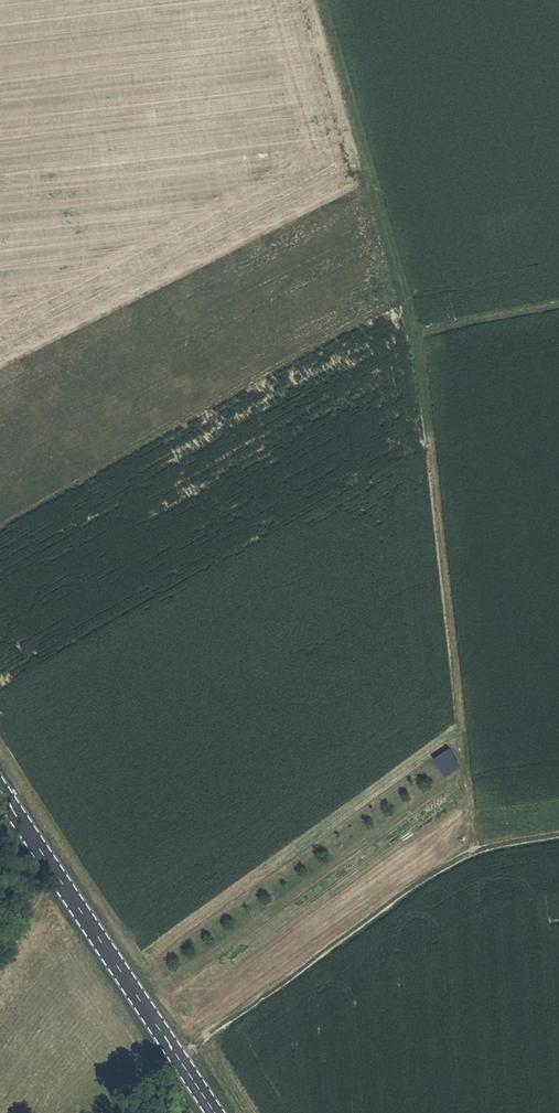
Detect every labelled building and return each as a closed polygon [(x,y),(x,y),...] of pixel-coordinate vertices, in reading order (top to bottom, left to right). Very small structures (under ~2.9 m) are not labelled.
[(454,748),(437,756),(446,776),(463,768),(454,748)]
